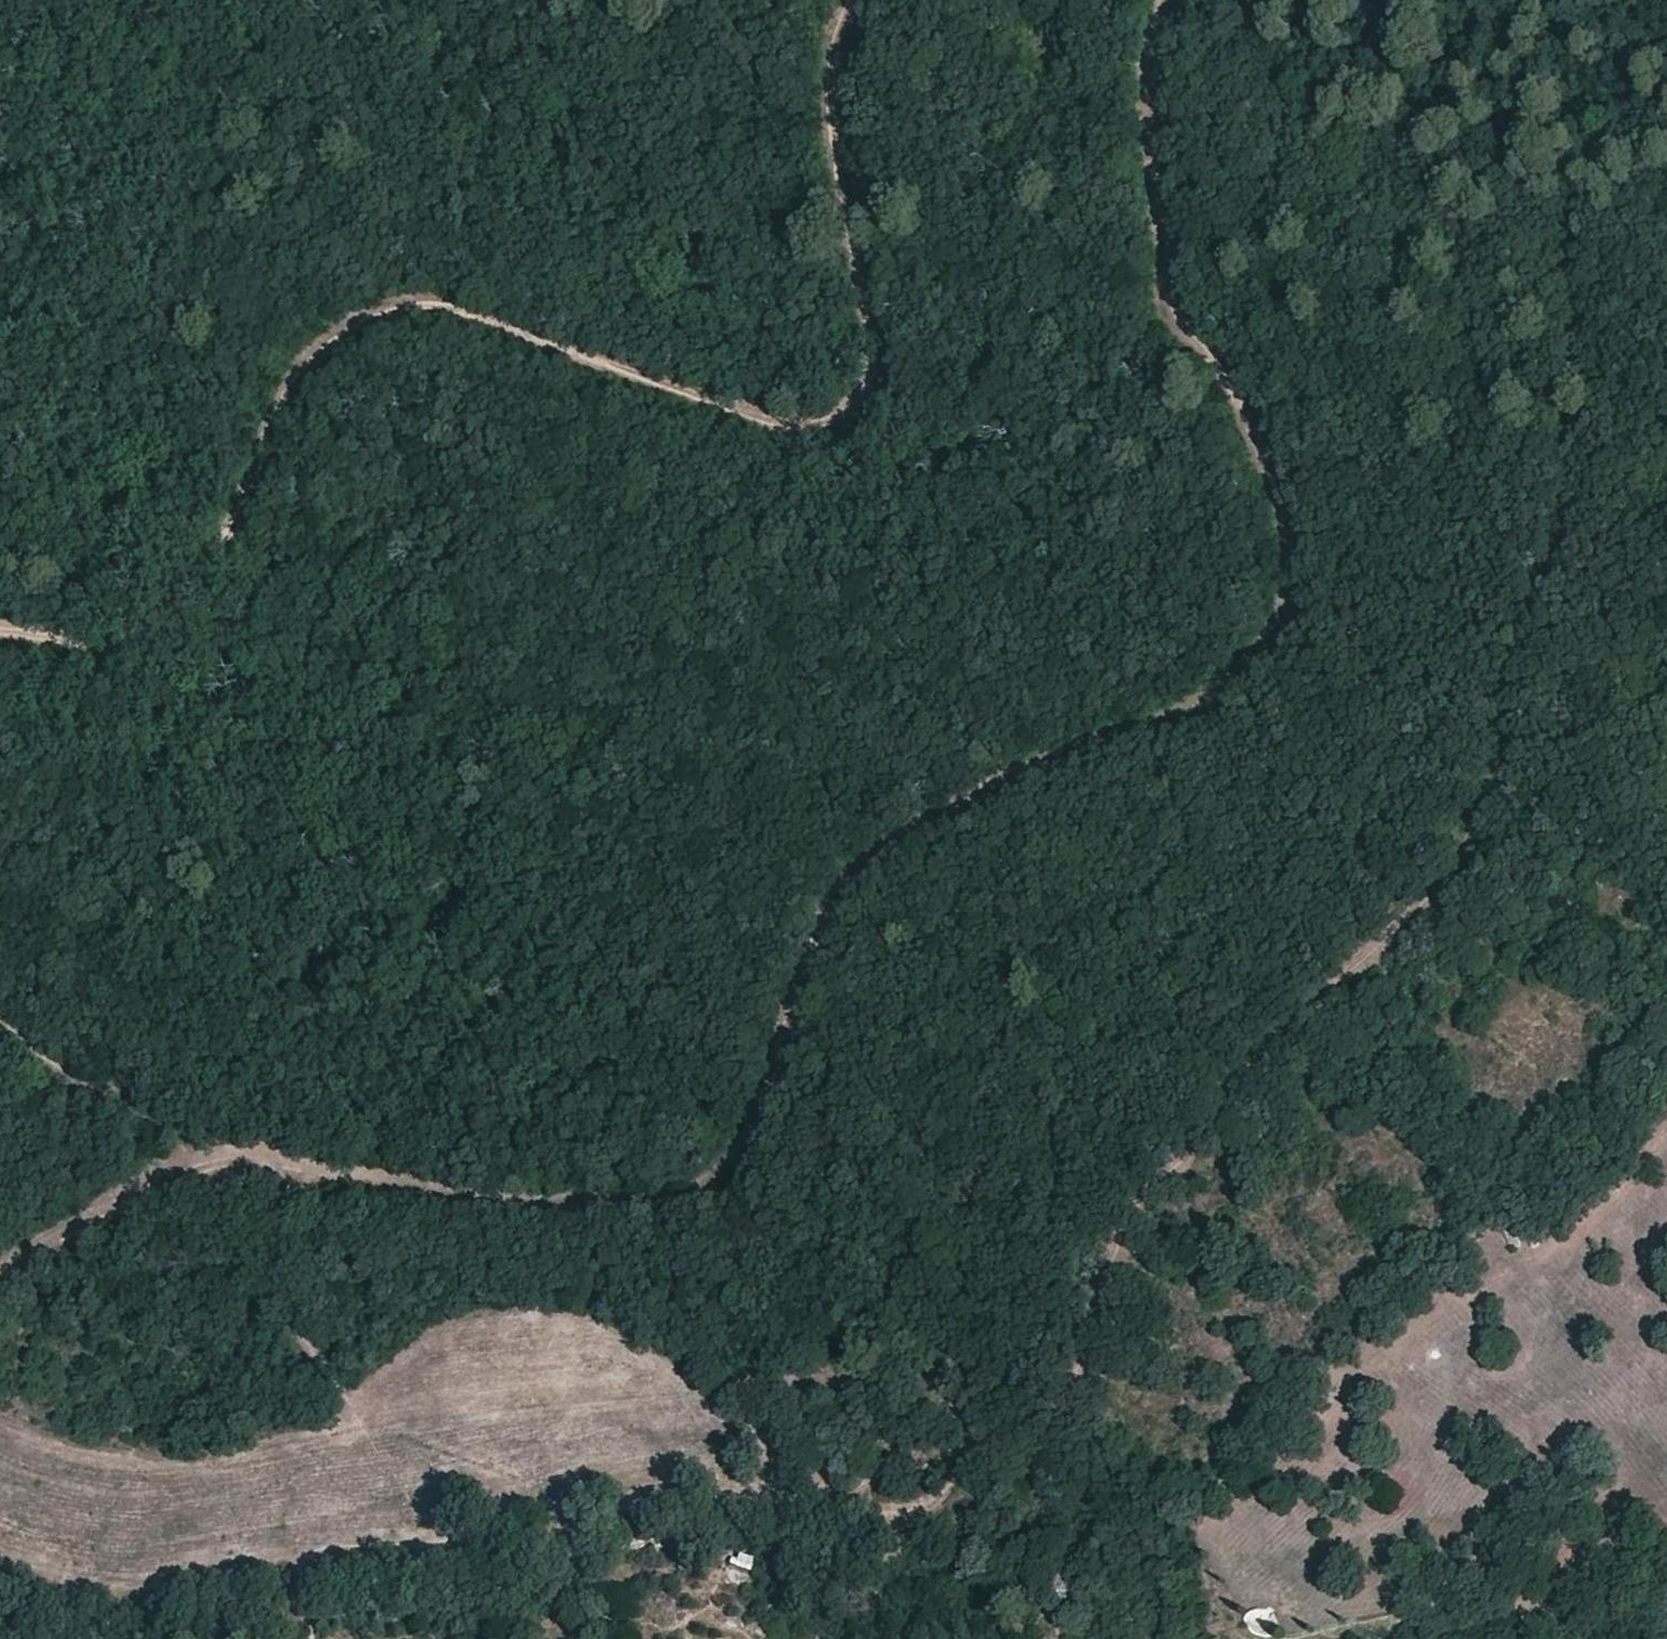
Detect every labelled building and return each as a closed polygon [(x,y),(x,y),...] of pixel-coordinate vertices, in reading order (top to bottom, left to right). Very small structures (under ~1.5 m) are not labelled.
[(730,1550),(718,1577),(743,1588),(755,1561),(730,1550)] [(1257,1637),(1277,1628),(1267,1606),(1247,1616),(1257,1637)]
